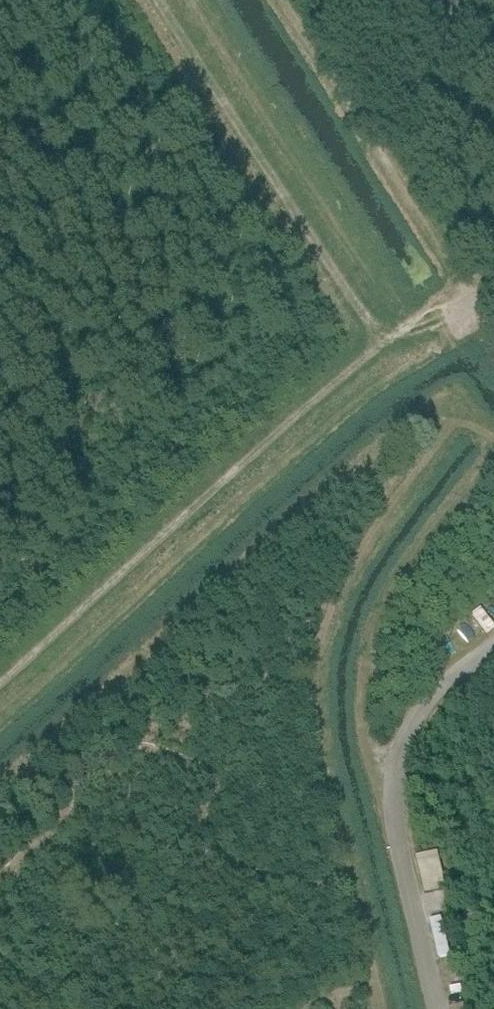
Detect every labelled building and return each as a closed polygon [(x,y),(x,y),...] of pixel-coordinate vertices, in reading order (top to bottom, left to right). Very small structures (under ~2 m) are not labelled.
[(425,893),(447,888),(438,850),(416,855),(425,893)]
